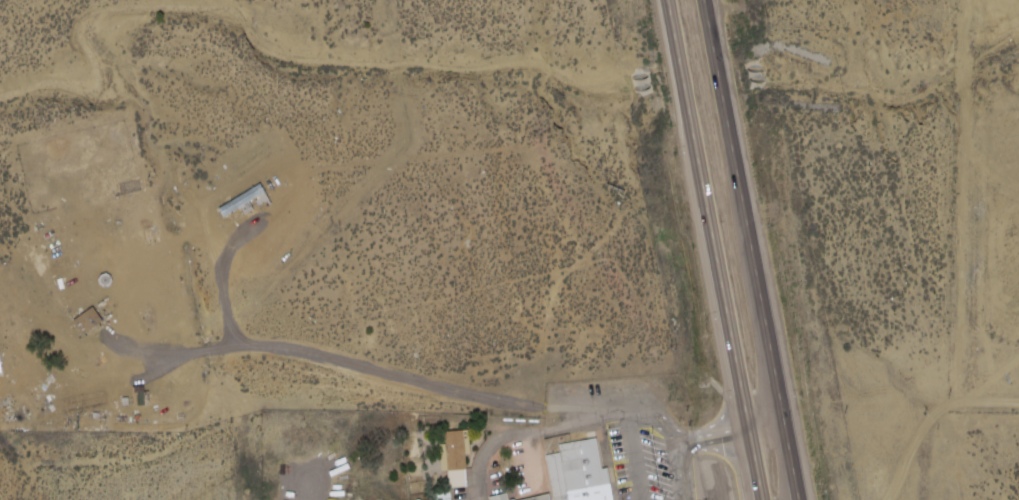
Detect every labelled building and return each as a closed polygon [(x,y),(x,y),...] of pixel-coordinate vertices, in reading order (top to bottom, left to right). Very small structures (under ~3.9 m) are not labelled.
[(271,199),(263,184),(220,206),(225,216),(243,206),(246,213),(271,199)] [(75,318),(85,334),(105,322),(95,305),(75,318)] [(444,429),(445,470),(450,469),(450,486),(470,485),(468,428),(444,429)] [(607,428),(617,499),(563,499),(554,436),(607,428)]
